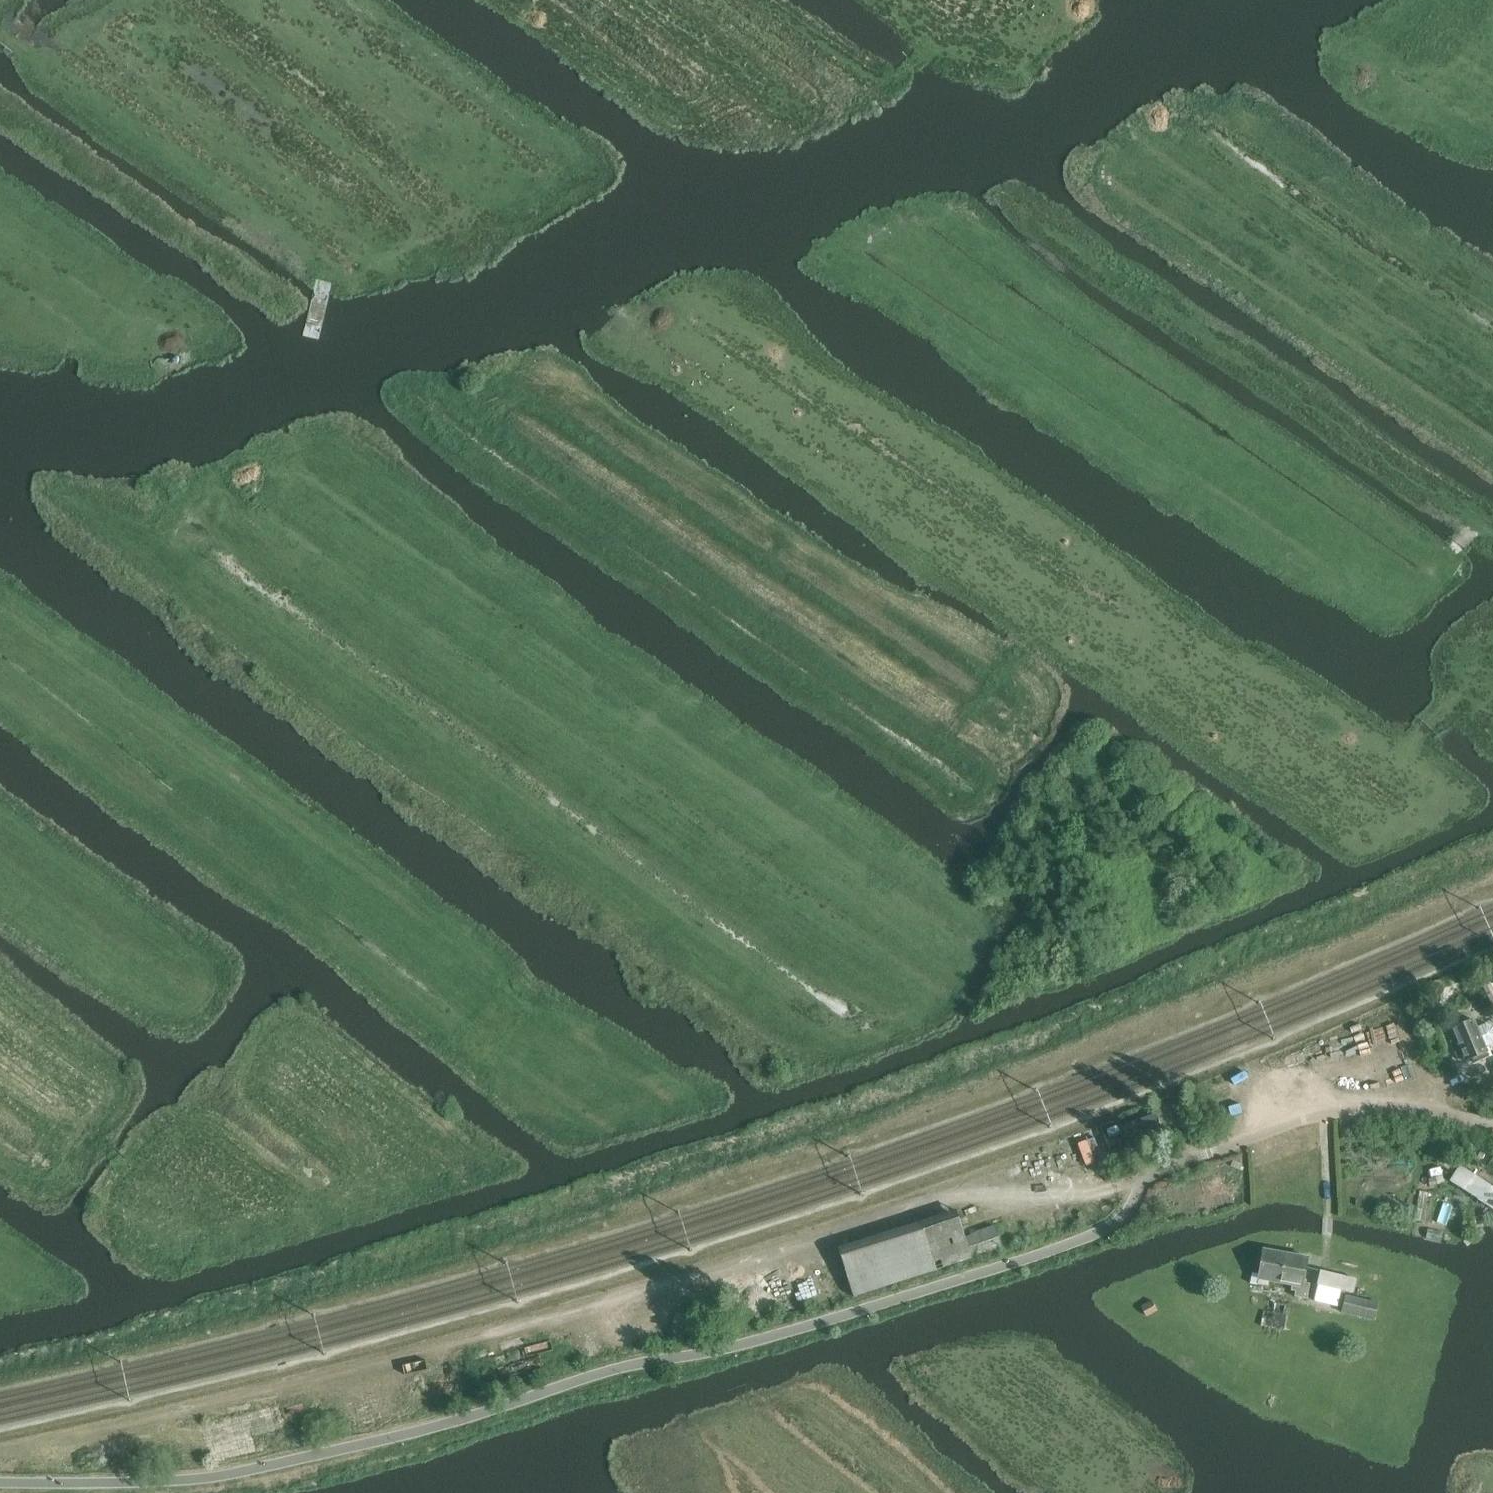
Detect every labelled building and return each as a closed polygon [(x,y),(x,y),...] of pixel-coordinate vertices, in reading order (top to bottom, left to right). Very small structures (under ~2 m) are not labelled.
[(1451,1028),(1455,1039),(1450,1041),(1457,1059),(1463,1057),(1465,1061),(1473,1057),(1475,1061),(1480,1059),(1478,1055),(1487,1051),(1485,1046),(1492,1042),(1492,1026),(1486,1023),(1477,1027),(1473,1019),(1451,1028)] [(1460,1164),(1450,1180),(1492,1207),(1492,1185),(1460,1164)] [(964,1236),(958,1215),(919,1228),(918,1225),(839,1250),(854,1296),(971,1258),(970,1256),(1002,1245),(994,1225),(964,1236)] [(1280,1283),(1286,1253),(1264,1249),(1259,1275),(1258,1284),(1268,1286),(1269,1280),(1280,1283)] [(1286,1253),(1280,1283),(1292,1285),(1291,1290),(1296,1291),(1295,1296),(1307,1298),(1310,1283),(1303,1282),(1308,1257),(1286,1253)] [(1318,1284),(1353,1292),(1356,1279),(1321,1270),(1318,1284)] [(1252,1273),(1251,1283),(1258,1284),(1259,1275),(1252,1273)] [(1317,1287),(1315,1299),(1338,1305),(1341,1293),(1317,1287)] [(1346,1294),(1342,1311),(1375,1318),(1380,1302),(1346,1294)] [(1278,1298),(1266,1296),(1264,1307),(1277,1309),(1278,1298)] [(1278,1298),(1277,1309),(1289,1311),(1290,1300),(1278,1298)] [(1152,1300),(1142,1306),(1147,1314),(1157,1308),(1152,1300)] [(1276,1311),(1264,1309),(1261,1325),(1274,1326),(1276,1311)] [(1276,1311),(1274,1326),(1286,1328),(1288,1313),(1276,1311)]
